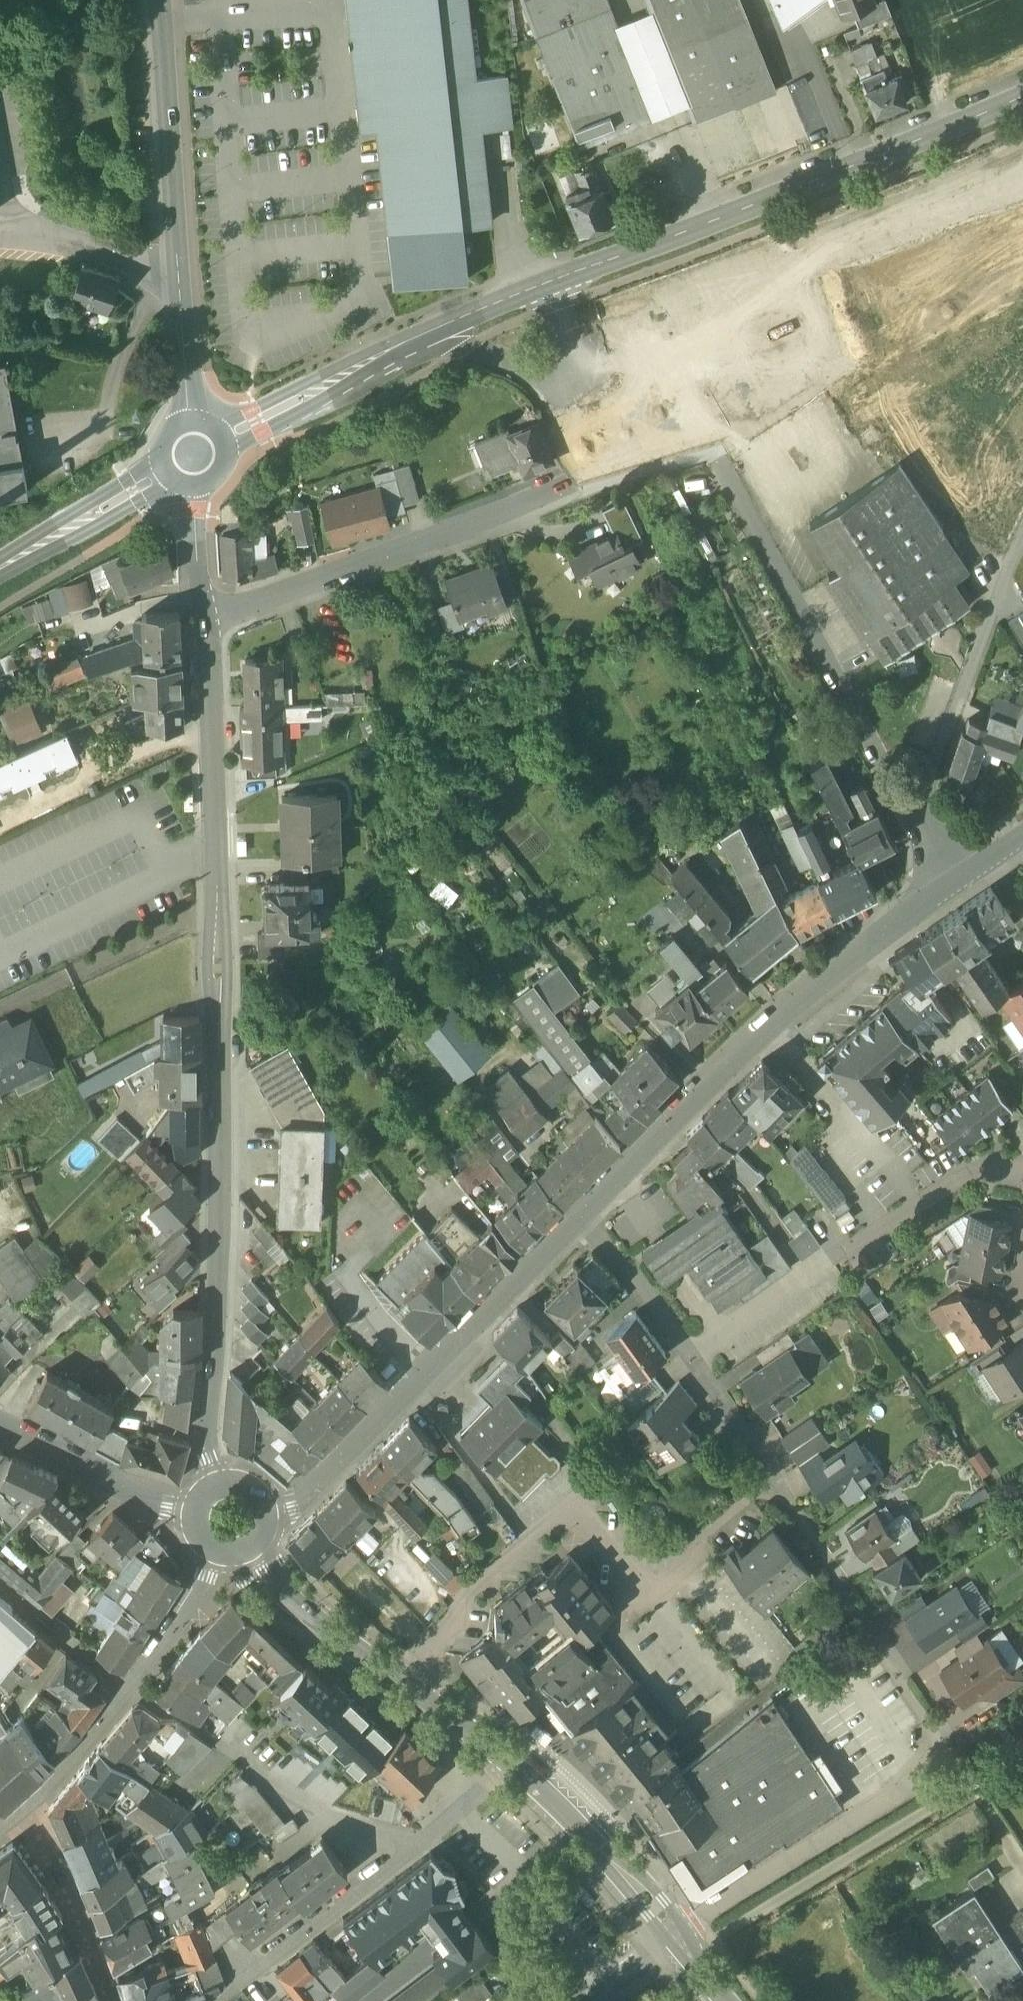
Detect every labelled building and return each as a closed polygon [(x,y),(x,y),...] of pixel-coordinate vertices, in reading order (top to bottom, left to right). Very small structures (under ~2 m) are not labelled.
[(364,0),(349,0),(351,19),(366,17),(364,0)] [(389,234),(390,234),(390,233),(414,230),(414,231),(415,231),(415,230),(438,228),(439,228),(440,228),(440,227),(460,225),(463,225),(463,226),(465,226),(464,225),(488,222),(488,223),(489,223),(489,222),(488,222),(486,199),(487,199),(487,198),(486,198),(483,176),(484,176),(484,174),(483,175),(481,152),(482,152),(481,151),(480,151),(478,129),(484,128),(484,124),(498,123),(498,126),(499,126),(499,125),(509,124),(510,125),(511,125),(511,124),(510,124),(507,100),(508,100),(508,99),(507,99),(504,75),(505,75),(505,74),(504,74),(504,75),(473,78),(473,77),(472,77),(470,53),(471,53),(471,52),(470,52),(467,28),(468,28),(468,27),(467,27),(464,3),(465,3),(465,2),(464,2),(464,0),(364,0),(366,17),(351,19),(352,29),(351,29),(351,30),(352,30),(354,54),(354,55),(355,55),(357,78),(356,78),(356,79),(357,79),(360,103),(359,103),(359,104),(360,104),(362,127),(362,128),(363,128),(363,127),(377,126),(377,127),(378,127),(381,147),(380,147),(380,148),(381,148),(383,168),(382,168),(382,170),(383,169),(385,190),(384,190),(384,191),(385,191),(388,211),(387,211),(387,212),(388,212),(390,233),(389,233),(389,234)] [(650,11),(617,24),(610,5),(609,3),(608,4),(607,0),(521,0),(535,34),(580,147),(654,118),(687,105),(694,123),(776,91),(746,16),(740,0),(645,0),(650,11)] [(782,29),(823,0),(769,0),(782,29)] [(842,17),(852,13),(874,4),(873,3),(872,0),(835,0),(842,17)] [(857,28),(890,15),(884,0),(882,0),(873,3),(874,4),(852,13),(857,28)] [(860,64),(863,73),(880,66),(876,57),(860,64)] [(866,92),(875,115),(877,114),(903,103),(904,104),(905,103),(900,90),(906,87),(901,76),(887,82),(880,66),(863,73),(859,75),(861,79),(860,79),(865,92),(866,92)] [(576,225),(579,232),(591,228),(591,227),(613,218),(606,201),(613,198),(609,189),(603,192),(601,187),(600,188),(591,164),(575,170),(582,188),(566,195),(569,201),(568,201),(577,225),(576,225)] [(559,177),(566,195),(582,188),(575,170),(559,177)] [(462,243),(460,225),(440,227),(440,228),(439,228),(438,228),(415,230),(415,231),(414,231),(414,230),(390,233),(390,234),(392,251),(391,251),(391,252),(392,252),(394,269),(392,269),(393,270),(394,270),(395,287),(394,287),(395,288),(396,288),(396,287),(419,285),(419,286),(420,286),(420,285),(442,282),(442,283),(443,283),(443,282),(466,280),(464,262),(465,262),(465,260),(464,261),(462,244),(463,244),(463,243),(462,243)] [(118,275),(80,262),(78,269),(82,269),(86,272),(87,275),(115,285),(118,275)] [(75,276),(75,278),(70,296),(107,308),(115,285),(87,275),(86,272),(82,269),(78,269),(76,270),(75,273),(75,276)] [(22,459),(4,360),(0,361),(0,463),(22,459)] [(537,426),(509,437),(517,455),(520,463),(526,478),(537,474),(534,468),(551,462),(537,426)] [(511,457),(517,455),(509,437),(507,432),(488,440),(497,463),(511,457)] [(514,465),(520,463),(517,455),(511,457),(514,465)] [(22,459),(0,463),(0,493),(28,488),(22,459)] [(394,470),(396,479),(404,506),(419,502),(409,465),(393,469),(394,470)] [(809,524),(839,569),(928,509),(899,465),(809,524)] [(379,475),(381,484),(396,479),(394,470),(379,475)] [(406,515),(404,506),(396,479),(381,484),(376,485),(378,491),(379,491),(387,520),(406,515)] [(326,505),(336,542),(389,527),(387,520),(379,491),(378,491),(326,505)] [(616,534),(623,549),(630,545),(631,547),(643,541),(623,501),(602,511),(614,535),(616,534)] [(293,511),(300,543),(314,540),(307,508),(293,511)] [(968,572),(928,509),(839,569),(828,576),(884,661),(932,629),(934,631),(939,632),(940,627),(939,625),(969,605),(953,582),(968,572)] [(591,567),(599,584),(618,574),(619,575),(635,567),(634,566),(639,564),(631,547),(630,545),(623,549),(616,534),(614,535),(608,538),(607,537),(597,542),(598,543),(570,557),(578,573),(591,567)] [(273,557),(266,559),(253,562),(252,536),(252,535),(221,536),(224,580),(252,579),(277,571),(273,557)] [(265,535),(252,536),(253,562),(266,559),(265,535)] [(125,579),(131,593),(163,581),(162,578),(175,572),(168,555),(156,560),(155,557),(122,570),(125,579)] [(455,603),(460,617),(462,616),(486,607),(489,613),(507,606),(492,566),(447,583),(455,603)] [(106,577),(109,586),(125,579),(122,570),(106,577)] [(64,588),(69,610),(92,605),(86,582),(64,588)] [(438,610),(447,635),(464,628),(462,616),(460,617),(455,603),(438,610)] [(143,641),(144,650),(134,651),(130,643),(85,658),(90,675),(135,659),(144,659),(180,657),(179,613),(143,615),(143,624),(136,624),(136,642),(143,641)] [(1008,622),(1022,647),(1022,646),(1022,613),(1008,622)] [(292,638),(301,665),(313,661),(303,634),(292,638)] [(56,665),(62,679),(83,670),(79,656),(56,665)] [(246,661),(247,708),(280,707),(279,695),(279,689),(284,689),(283,660),(246,661)] [(133,667),(133,701),(146,701),(181,699),(181,674),(181,673),(178,673),(178,667),(181,667),(181,665),(180,665),(180,664),(137,666),(133,667)] [(323,690),(322,704),(364,705),(365,690),(323,690)] [(10,738),(44,726),(32,695),(0,707),(0,711),(10,738)] [(146,701),(147,715),(125,724),(130,737),(147,729),(147,730),(183,728),(181,699),(146,701)] [(1018,711),(1019,709),(993,700),(989,713),(1014,722),(1018,711)] [(1022,726),(1022,701),(1019,709),(1018,711),(1014,722),(1022,725),(1022,726)] [(322,705),(307,706),(282,707),(283,720),(307,719),(323,719),(322,705)] [(241,708),(243,765),(245,765),(284,764),(283,720),(282,707),(280,707),(247,708),(241,708)] [(984,725),(1018,737),(1022,725),(1014,722),(989,713),(984,725)] [(968,719),(964,731),(985,738),(982,746),(1011,756),(1018,737),(984,725),(968,719)] [(970,782),(982,746),(985,738),(964,731),(961,731),(946,774),(970,782)] [(75,756),(65,732),(0,761),(0,789),(75,756)] [(876,808),(874,809),(848,822),(844,812),(851,809),(850,807),(825,756),(824,755),(810,762),(857,858),(858,859),(893,842),(876,808)] [(245,765),(246,780),(274,779),(274,774),(287,773),(286,764),(284,764),(245,765)] [(857,804),(850,807),(851,809),(844,812),(848,822),(874,809),(872,805),(873,804),(862,783),(849,790),(857,804)] [(192,796),(184,796),(184,810),(192,809),(192,796)] [(284,861),(284,862),(307,861),(338,860),(338,858),(332,859),(330,798),(336,798),(336,796),(282,798),(284,861)] [(332,859),(338,858),(336,798),(330,798),(332,859)] [(750,812),(739,818),(753,848),(765,842),(750,812)] [(776,818),(780,828),(792,822),(787,812),(776,818)] [(720,833),(747,890),(768,879),(761,864),(753,848),(739,818),(720,833)] [(800,869),(811,861),(796,831),(792,822),(780,828),(800,869)] [(809,825),(796,831),(811,861),(819,877),(825,874),(821,865),(827,862),(809,825)] [(753,848),(761,864),(773,859),(765,842),(753,848)] [(857,858),(825,874),(819,877),(817,878),(835,912),(875,892),(858,859),(857,858)] [(785,885),(773,859),(761,864),(768,879),(775,894),(796,934),(825,918),(835,912),(817,878),(806,884),(784,897),(779,887),(785,885)] [(283,861),(283,872),(307,871),(307,861),(284,862),(284,861),(283,861)] [(721,935),(723,937),(730,931),(724,925),(729,921),(730,914),(686,861),(671,873),(682,887),(699,908),(707,918),(721,935)] [(307,884),(307,871),(283,872),(283,884),(307,884)] [(458,894),(441,879),(429,892),(447,907),(458,894)] [(747,890),(756,909),(775,894),(768,879),(747,890)] [(266,933),(265,933),(281,933),(317,931),(316,911),(310,912),(309,883),(307,884),(283,884),(265,885),(266,922),(265,922),(266,933)] [(681,923),(686,919),(699,908),(682,887),(664,902),(681,923)] [(991,887),(963,905),(986,939),(1014,921),(991,887)] [(775,894),(756,909),(784,944),(796,934),(775,894)] [(941,920),(964,954),(974,948),(986,939),(963,905),(941,920)] [(686,919),(694,929),(696,927),(707,918),(699,908),(686,919)] [(751,971),(784,944),(756,909),(738,924),(730,931),(723,937),(751,971)] [(696,927),(710,944),(721,935),(707,918),(696,927)] [(942,969),(956,960),(964,954),(941,920),(919,935),(942,969)] [(257,933),(258,958),(282,957),(281,933),(265,933),(266,933),(257,933)] [(660,945),(665,951),(678,940),(673,934),(660,945)] [(912,940),(935,974),(942,969),(919,935),(912,940)] [(684,973),(688,979),(717,1013),(748,986),(726,959),(711,971),(704,963),(700,966),(678,940),(665,951),(684,973)] [(935,974),(912,940),(894,951),(911,977),(917,971),(925,980),(935,974)] [(976,952),(974,948),(964,954),(994,997),(999,994),(1007,988),(981,949),(976,952)] [(994,997),(964,954),(956,960),(959,964),(955,967),(981,1006),(994,997)] [(514,998),(534,1023),(553,1010),(579,991),(558,964),(514,998)] [(925,980),(917,971),(911,977),(881,1003),(886,1009),(913,1040),(917,1046),(950,1017),(925,980)] [(646,989),(658,1004),(676,989),(671,984),(674,981),(667,972),(646,989)] [(482,978),(500,1002),(507,997),(489,973),(482,978)] [(684,973),(674,981),(671,984),(676,989),(688,979),(684,973)] [(1014,1016),(1022,1028),(1022,978),(1016,982),(1007,988),(999,994),(1014,1016)] [(688,979),(676,989),(662,1001),(658,1004),(655,1007),(665,1018),(662,1021),(670,1031),(678,1024),(688,1037),(717,1013),(688,979)] [(299,1006),(291,991),(278,999),(286,1014),(299,1006)] [(608,1014),(625,1031),(636,1020),(619,1003),(608,1014)] [(872,1124),(878,1119),(827,1059),(864,1028),(873,1020),(886,1009),(881,1003),(816,1059),(821,1065),(872,1124)] [(420,1029),(458,1077),(490,1051),(452,1004),(420,1029)] [(886,1009),(873,1020),(888,1039),(892,1043),(899,1052),(913,1040),(886,1009)] [(534,1023),(574,1075),(579,1071),(591,1059),(553,1010),(534,1023)] [(12,1027),(6,1016),(0,1020),(0,1033),(12,1027)] [(1022,1046),(1022,1028),(1014,1016),(1003,1024),(1019,1049),(1022,1046)] [(162,1033),(162,1055),(199,1055),(199,1017),(163,1018),(162,1033)] [(51,1062),(30,1018),(12,1027),(0,1033),(0,1086),(51,1062)] [(879,1046),(888,1039),(873,1020),(864,1028),(879,1046)] [(875,1049),(879,1046),(864,1028),(827,1059),(878,1119),(909,1092),(897,1079),(894,1082),(883,1069),(888,1065),(879,1054),(875,1049)] [(76,1080),(83,1096),(126,1073),(160,1055),(162,1055),(162,1033),(76,1080)] [(268,1045),(273,1054),(287,1046),(282,1037),(268,1045)] [(530,1046),(538,1057),(540,1056),(548,1049),(540,1038),(530,1046)] [(875,1049),(879,1054),(892,1043),(888,1039),(879,1046),(875,1049)] [(913,1040),(899,1052),(904,1057),(917,1046),(913,1040)] [(624,1095),(646,1119),(661,1104),(654,1097),(677,1074),(646,1044),(610,1080),(624,1095)] [(279,1220),(319,1221),(323,1110),(287,1046),(273,1054),(250,1067),(283,1124),(279,1220)] [(563,1068),(548,1049),(540,1056),(540,1057),(555,1075),(563,1068)] [(161,1101),(171,1101),(199,1101),(199,1055),(162,1055),(160,1055),(126,1073),(136,1091),(161,1077),(161,1101)] [(555,1075),(540,1057),(521,1073),(526,1079),(522,1082),(532,1094),(555,1075)] [(776,1058),(769,1065),(795,1092),(803,1083),(776,1058)] [(591,1084),(612,1106),(624,1095),(610,1080),(591,1059),(579,1071),(591,1084)] [(760,1061),(729,1093),(757,1119),(760,1122),(768,1133),(780,1121),(784,1126),(804,1105),(800,1101),(802,1098),(795,1092),(769,1065),(762,1059),(760,1061)] [(548,1114),(544,1109),(532,1094),(522,1082),(509,1067),(486,1086),(487,1094),(522,1136),(548,1114)] [(544,1109),(563,1093),(574,1083),(570,1078),(563,1068),(555,1075),(532,1094),(544,1109)] [(591,1084),(579,1071),(574,1075),(570,1078),(574,1083),(581,1092),(591,1084)] [(988,1072),(967,1088),(994,1122),(1012,1107),(988,1072)] [(903,1074),(897,1079),(909,1092),(914,1088),(903,1074)] [(581,1092),(574,1083),(563,1093),(577,1113),(589,1102),(581,1092)] [(967,1088),(949,1102),(976,1135),(994,1122),(967,1088)] [(727,1091),(703,1116),(733,1145),(751,1126),(757,1119),(729,1093),(727,1091)] [(646,1119),(624,1095),(612,1106),(605,1112),(628,1137),(646,1119)] [(146,1134),(152,1140),(165,1127),(171,1129),(171,1101),(146,1134)] [(200,1136),(199,1101),(171,1101),(171,1129),(171,1137),(200,1136)] [(958,1149),(976,1135),(949,1102),(932,1116),(958,1149)] [(594,1116),(568,1143),(592,1173),(619,1146),(594,1116)] [(762,1174),(733,1145),(703,1116),(687,1132),(686,1133),(702,1148),(716,1162),(721,1157),(750,1186),(755,1182),(754,1181),(762,1174)] [(101,1140),(121,1160),(127,1155),(143,1137),(124,1118),(101,1140)] [(497,1124),(484,1134),(508,1162),(520,1153),(515,1147),(497,1124)] [(167,1226),(168,1227),(177,1218),(198,1197),(190,1188),(194,1184),(177,1166),(152,1140),(146,1134),(143,1137),(127,1155),(156,1185),(165,1194),(149,1208),(167,1226)] [(519,1175),(508,1162),(484,1134),(475,1141),(482,1149),(495,1165),(504,1177),(517,1193),(519,1191),(517,1189),(521,1186),(515,1178),(519,1175)] [(554,1141),(562,1149),(537,1174),(562,1204),(592,1173),(568,1143),(561,1135),(554,1141)] [(171,1137),(177,1166),(189,1159),(200,1154),(200,1136),(171,1137)] [(788,1158),(807,1180),(823,1167),(806,1145),(788,1158)] [(716,1162),(702,1148),(667,1185),(690,1218),(667,1233),(669,1235),(649,1249),(670,1278),(689,1264),(716,1304),(736,1290),(743,1300),(791,1266),(767,1232),(748,1245),(720,1206),(723,1204),(719,1197),(718,1198),(717,1196),(723,1192),(708,1171),(716,1162)] [(472,1186),(485,1174),(495,1165),(482,1149),(460,1169),(472,1186)] [(946,1150),(931,1158),(938,1170),(953,1163),(946,1150)] [(504,1177),(495,1165),(485,1174),(495,1185),(504,1177)] [(807,1180),(829,1209),(845,1196),(823,1167),(807,1180)] [(537,1174),(519,1191),(517,1193),(542,1224),(562,1204),(537,1174)] [(518,1248),(542,1224),(517,1193),(504,1177),(495,1185),(510,1202),(494,1218),(518,1248)] [(971,1213),(994,1218),(996,1206),(978,1203),(978,1202),(964,1212),(964,1213),(970,1215),(971,1213)] [(797,1233),(807,1226),(793,1207),(780,1216),(794,1235),(797,1233)] [(451,1208),(426,1233),(475,1292),(517,1251),(491,1222),(479,1235),(451,1208)] [(965,1239),(1004,1247),(1009,1225),(1006,1221),(994,1218),(971,1213),(970,1215),(964,1213),(964,1212),(945,1224),(958,1243),(965,1239)] [(164,1246),(182,1230),(186,1227),(177,1218),(168,1227),(167,1226),(155,1238),(164,1246)] [(253,1231),(261,1241),(268,1249),(277,1241),(262,1223),(253,1231)] [(807,1226),(797,1233),(811,1252),(821,1245),(807,1226)] [(191,1241),(182,1230),(164,1246),(155,1254),(163,1263),(185,1243),(187,1244),(191,1241)] [(375,1285),(429,1338),(475,1292),(426,1233),(376,1284),(375,1285)] [(801,1258),(811,1252),(797,1233),(794,1235),(788,1239),(801,1258)] [(3,1279),(28,1254),(14,1237),(0,1247),(0,1275),(3,1279)] [(50,1287),(56,1281),(70,1267),(43,1239),(28,1254),(3,1279),(17,1299),(44,1280),(50,1287)] [(1000,1268),(1004,1247),(965,1239),(960,1263),(960,1264),(972,1267),(995,1271),(1000,1268)] [(276,1259),(268,1249),(261,1241),(252,1249),(267,1267),(276,1259)] [(289,1255),(277,1241),(268,1249),(276,1259),(280,1263),(289,1255)] [(156,1294),(157,1296),(169,1285),(174,1280),(199,1258),(187,1244),(185,1243),(163,1263),(143,1280),(156,1294)] [(662,1283),(670,1278),(649,1249),(648,1247),(641,1251),(662,1283)] [(591,1253),(577,1267),(604,1294),(619,1280),(591,1253)] [(75,1269),(86,1279),(100,1266),(89,1255),(75,1269)] [(947,1283),(953,1279),(958,1276),(970,1278),(972,1267),(960,1264),(960,1263),(953,1261),(947,1265),(945,1279),(947,1283)] [(605,1294),(604,1294),(577,1267),(576,1266),(544,1298),(567,1321),(572,1327),(574,1325),(579,1330),(587,1322),(582,1317),(605,1294)] [(101,1302),(70,1267),(56,1281),(86,1315),(93,1309),(101,1302)] [(987,1282),(970,1278),(958,1276),(953,1279),(960,1289),(962,1292),(984,1297),(987,1282)] [(240,1326),(257,1343),(267,1333),(258,1324),(268,1315),(260,1307),(269,1299),(251,1280),(242,1289),(251,1298),(241,1308),(250,1317),(240,1326)] [(150,1300),(159,1310),(177,1294),(169,1285),(157,1296),(156,1294),(150,1300)] [(952,1323),(968,1346),(978,1340),(998,1326),(1008,1320),(998,1304),(994,1299),(984,1297),(962,1292),(960,1289),(930,1309),(943,1329),(952,1323)] [(0,1308),(0,1310),(12,1322),(23,1311),(11,1298),(0,1308)] [(326,1305),(299,1334),(312,1349),(332,1328),(338,1322),(326,1305)] [(522,1360),(526,1364),(551,1338),(550,1337),(518,1306),(493,1332),(512,1351),(522,1360)] [(12,1322),(0,1310),(0,1333),(12,1322)] [(163,1322),(161,1349),(160,1361),(163,1361),(195,1360),(199,1360),(199,1323),(199,1311),(174,1310),(163,1322)] [(4,1362),(14,1352),(17,1356),(42,1332),(23,1311),(12,1322),(0,1333),(0,1358),(4,1362)] [(605,1363),(619,1383),(643,1366),(664,1351),(635,1311),(605,1333),(619,1352),(605,1363)] [(567,1321),(558,1330),(572,1344),(578,1339),(582,1334),(578,1330),(579,1330),(574,1325),(572,1327),(567,1321)] [(155,1360),(160,1361),(161,1349),(150,1351),(145,1345),(144,1346),(142,1343),(151,1334),(144,1324),(122,1344),(142,1369),(143,1369),(155,1360)] [(978,1340),(985,1350),(998,1341),(1005,1337),(998,1326),(978,1340)] [(106,1358),(122,1344),(111,1330),(102,1338),(101,1349),(106,1358)] [(562,1355),(572,1344),(558,1330),(550,1337),(551,1338),(562,1355)] [(756,1352),(764,1363),(788,1347),(794,1343),(793,1341),(794,1340),(787,1330),(756,1352)] [(788,1347),(801,1366),(800,1367),(806,1375),(826,1361),(806,1332),(794,1340),(793,1341),(794,1343),(788,1347)] [(310,1351),(312,1349),(299,1334),(274,1360),(291,1377),(314,1354),(310,1351)] [(594,1360),(578,1339),(572,1344),(562,1355),(576,1373),(594,1360)] [(998,1341),(985,1350),(970,1359),(978,1371),(984,1367),(983,1365),(1005,1352),(998,1341)] [(1003,1395),(1022,1382),(1022,1344),(1021,1341),(1005,1352),(983,1365),(984,1367),(1003,1395)] [(106,1358),(129,1386),(142,1369),(122,1344),(106,1358)] [(741,1379),(766,1414),(795,1394),(789,1387),(783,1378),(800,1367),(801,1366),(788,1347),(764,1363),(741,1379)] [(477,1386),(490,1398),(492,1397),(494,1399),(504,1388),(499,1383),(511,1371),(522,1360),(512,1351),(477,1386)] [(360,1356),(338,1378),(365,1405),(387,1383),(360,1356)] [(4,1362),(0,1358),(0,1378),(10,1368),(4,1362)] [(145,1394),(159,1394),(163,1361),(160,1361),(155,1360),(143,1369),(142,1369),(129,1386),(140,1394),(145,1394)] [(195,1360),(163,1361),(159,1394),(168,1395),(165,1421),(188,1427),(195,1360)] [(511,1371),(530,1393),(539,1384),(526,1364),(522,1360),(511,1371)] [(619,1383),(605,1363),(595,1370),(617,1400),(624,1395),(626,1393),(619,1383)] [(619,1383),(626,1393),(650,1376),(643,1366),(619,1383)] [(806,1375),(800,1367),(783,1378),(789,1387),(806,1375)] [(61,1423),(80,1389),(78,1388),(79,1386),(68,1379),(67,1381),(47,1370),(29,1402),(28,1401),(24,1408),(39,1416),(42,1412),(61,1423)] [(459,1434),(492,1467),(525,1434),(529,1437),(530,1435),(542,1423),(521,1402),(530,1393),(511,1371),(499,1383),(504,1388),(494,1399),(492,1397),(490,1398),(490,1399),(495,1404),(464,1436),(460,1432),(459,1434)] [(264,1466),(273,1455),(280,1448),(298,1430),(291,1425),(230,1373),(225,1433),(264,1466)] [(650,1376),(626,1393),(624,1395),(635,1408),(663,1386),(653,1374),(650,1376)] [(338,1378),(316,1401),(343,1427),(365,1405),(338,1378)] [(659,1396),(673,1413),(682,1406),(693,1397),(679,1380),(659,1396)] [(113,1407),(80,1389),(61,1423),(62,1424),(61,1426),(73,1432),(74,1430),(93,1441),(94,1442),(104,1424),(113,1407)] [(626,1423),(662,1466),(699,1436),(681,1414),(686,1410),(682,1406),(673,1413),(659,1396),(626,1423)] [(321,1450),(343,1427),(316,1401),(291,1425),(298,1430),(321,1450)] [(782,1437),(790,1450),(820,1429),(811,1417),(782,1437)] [(382,1445),(409,1472),(417,1464),(435,1445),(409,1418),(382,1445)] [(116,1461),(120,1463),(127,1440),(128,1437),(104,1424),(94,1442),(93,1441),(90,1447),(116,1461)] [(790,1450),(799,1463),(817,1450),(818,1450),(829,1443),(820,1429),(790,1450)] [(147,1430),(143,1445),(144,1445),(154,1448),(158,1433),(147,1430)] [(321,1450),(298,1430),(280,1448),(303,1468),(321,1450)] [(120,1463),(178,1480),(189,1442),(158,1433),(154,1448),(144,1445),(143,1445),(127,1440),(120,1463)] [(492,1467),(521,1495),(548,1468),(540,1459),(547,1452),(530,1435),(529,1437),(525,1434),(492,1467)] [(864,1486),(873,1480),(858,1459),(865,1453),(855,1439),(825,1460),(825,1461),(806,1473),(823,1497),(838,1486),(848,1499),(861,1490),(860,1489),(864,1486)] [(370,1485),(383,1498),(393,1488),(408,1473),(409,1472),(382,1445),(356,1471),(369,1484),(368,1484),(370,1486),(370,1485)] [(825,1460),(818,1450),(817,1450),(799,1463),(806,1473),(825,1461),(825,1460)] [(869,1450),(865,1453),(858,1459),(873,1480),(881,1475),(880,1473),(883,1471),(869,1450)] [(540,1459),(548,1468),(556,1460),(547,1452),(540,1459)] [(3,1481),(2,1481),(11,1458),(0,1453),(0,1485),(3,1481)] [(23,1491),(35,1465),(13,1455),(11,1458),(2,1481),(3,1481),(11,1486),(4,1493),(14,1502),(23,1491)] [(294,1473),(273,1455),(264,1466),(284,1483),(294,1473)] [(409,1472),(408,1473),(417,1481),(443,1508),(458,1528),(473,1517),(456,1492),(433,1469),(426,1469),(424,1471),(417,1464),(409,1472)] [(35,1465),(23,1491),(14,1502),(4,1493),(0,1489),(0,1490),(0,1507),(15,1522),(27,1509),(37,1498),(53,1482),(54,1483),(57,1476),(35,1465)] [(455,1475),(482,1511),(493,1502),(467,1466),(455,1475)] [(402,1497),(417,1481),(408,1473),(393,1488),(402,1497)] [(55,1534),(57,1536),(83,1510),(54,1483),(53,1482),(37,1498),(27,1509),(30,1512),(37,1517),(55,1534)] [(316,1513),(345,1542),(375,1512),(346,1482),(316,1513)] [(427,1523),(402,1497),(393,1488),(383,1498),(382,1499),(414,1535),(427,1523)] [(888,1501),(881,1506),(890,1518),(897,1514),(888,1501)] [(846,1530),(865,1556),(868,1554),(890,1539),(894,1536),(885,1522),(890,1518),(881,1506),(846,1530)] [(885,1522),(894,1536),(910,1525),(914,1522),(905,1508),(897,1514),(890,1518),(885,1522)] [(4,1540),(30,1512),(27,1509),(15,1522),(1,1537),(4,1540)] [(85,1557),(88,1560),(102,1546),(114,1557),(122,1548),(122,1547),(135,1532),(113,1512),(86,1542),(78,1551),(85,1557)] [(318,1571),(326,1562),(337,1551),(345,1542),(316,1513),(288,1541),(318,1571)] [(55,1534),(37,1517),(31,1523),(49,1540),(55,1534)] [(890,1539),(899,1552),(903,1549),(919,1539),(910,1525),(894,1536),(890,1539)] [(750,1547),(754,1552),(781,1584),(804,1565),(773,1528),(750,1547)] [(72,1566),(74,1568),(85,1557),(78,1551),(86,1542),(77,1532),(56,1555),(72,1566)] [(122,1548),(132,1556),(134,1554),(144,1541),(135,1532),(122,1547),(122,1548)] [(180,1569),(163,1544),(151,1533),(144,1541),(134,1554),(144,1560),(150,1564),(152,1561),(174,1576),(179,1570),(180,1569)] [(24,1592),(40,1573),(4,1540),(1,1537),(0,1538),(0,1567),(24,1589),(23,1591),(24,1592)] [(868,1554),(877,1566),(899,1552),(890,1539),(868,1554)] [(781,1584),(754,1552),(745,1559),(741,1554),(733,1544),(718,1555),(719,1557),(764,1610),(774,1601),(768,1594),(781,1584)] [(750,1547),(741,1554),(745,1559),(754,1552),(750,1547)] [(873,1568),(891,1595),(921,1575),(903,1549),(899,1552),(877,1566),(873,1568)] [(341,1554),(337,1551),(326,1562),(329,1566),(341,1554)] [(569,1553),(561,1559),(574,1574),(581,1568),(569,1553)] [(132,1556),(117,1574),(104,1590),(117,1598),(130,1582),(144,1560),(134,1554),(132,1556)] [(424,1564),(452,1591),(452,1590),(463,1581),(435,1554),(424,1564)] [(24,1592),(39,1604),(72,1566),(56,1555),(40,1573),(24,1592)] [(541,1691),(555,1691),(582,1669),(564,1646),(590,1625),(591,1626),(613,1608),(581,1568),(574,1574),(561,1559),(532,1584),(525,1576),(501,1596),(503,1598),(501,1614),(501,1621),(498,1623),(504,1631),(465,1663),(498,1702),(507,1695),(519,1709),(519,1710),(541,1691)] [(136,1586),(164,1605),(180,1580),(174,1576),(152,1561),(150,1564),(136,1586)] [(810,1571),(804,1565),(781,1584),(768,1594),(774,1601),(810,1571)] [(23,1591),(24,1589),(0,1567),(0,1572),(23,1591)] [(906,1617),(924,1644),(950,1628),(952,1632),(957,1629),(956,1628),(976,1615),(975,1614),(955,1584),(926,1603),(926,1604),(906,1617)] [(136,1586),(125,1603),(153,1621),(164,1605),(136,1586)] [(115,1618),(118,1620),(143,1637),(153,1621),(125,1603),(124,1603),(117,1598),(104,1590),(100,1587),(92,1596),(96,1599),(92,1604),(114,1619),(115,1618)] [(899,1606),(906,1617),(926,1604),(926,1603),(919,1593),(899,1606)] [(36,1628),(0,1597),(0,1670),(36,1628)] [(274,1639),(258,1625),(231,1599),(209,1622),(237,1647),(241,1650),(248,1642),(260,1653),(265,1648),(274,1639)] [(956,1628),(957,1629),(964,1640),(975,1632),(987,1623),(979,1611),(975,1614),(976,1615),(956,1628)] [(143,1637),(118,1620),(109,1633),(97,1652),(122,1669),(143,1637)] [(229,1655),(237,1647),(209,1622),(200,1631),(201,1632),(229,1655)] [(504,1631),(498,1623),(459,1655),(465,1663),(504,1631)] [(634,1679),(591,1626),(590,1625),(564,1646),(582,1669),(555,1691),(552,1703),(552,1704),(553,1706),(554,1705),(556,1708),(556,1709),(557,1710),(562,1710),(563,1710),(568,1716),(567,1717),(567,1722),(573,1729),(634,1679)] [(927,1648),(952,1632),(950,1628),(924,1644),(927,1648)] [(2,1670),(14,1677),(23,1668),(29,1662),(33,1665),(52,1643),(36,1629),(2,1670)] [(1001,1629),(987,1638),(1008,1669),(1015,1665),(1022,1660),(1001,1629)] [(802,1638),(811,1649),(820,1642),(811,1631),(802,1638)] [(181,1655),(213,1680),(232,1657),(229,1655),(201,1632),(181,1655)] [(955,1646),(962,1656),(981,1642),(975,1632),(964,1640),(955,1646)] [(1009,1670),(1008,1669),(987,1638),(981,1642),(962,1656),(941,1670),(963,1702),(986,1686),(1009,1670)] [(265,1648),(273,1656),(282,1647),(274,1639),(265,1648)] [(273,1656),(258,1672),(253,1668),(246,1676),(261,1689),(268,1681),(279,1691),(280,1691),(303,1667),(302,1666),(282,1647),(273,1656)] [(67,1694),(58,1707),(79,1730),(100,1701),(98,1699),(98,1693),(89,1684),(91,1673),(65,1654),(46,1680),(67,1694)] [(154,1693),(178,1710),(187,1699),(194,1705),(213,1680),(181,1655),(181,1656),(181,1655),(175,1663),(154,1693)] [(272,1698),(304,1729),(310,1723),(312,1726),(346,1691),(334,1680),(329,1686),(305,1664),(302,1666),(303,1667),(280,1691),(279,1691),(272,1698)] [(994,1698),(1022,1680),(1022,1677),(1015,1665),(1008,1669),(1009,1670),(986,1686),(994,1698)] [(14,1677),(28,1686),(35,1676),(23,1668),(14,1677)] [(2,1670),(0,1672),(0,1674),(3,1676),(11,1682),(14,1677),(2,1670)] [(635,1679),(634,1679),(573,1729),(629,1798),(632,1796),(675,1760),(658,1740),(674,1727),(635,1679)] [(230,1694),(213,1680),(194,1705),(187,1699),(178,1710),(197,1724),(206,1711),(204,1709),(208,1704),(211,1706),(210,1707),(229,1722),(243,1705),(230,1694)] [(243,1705),(245,1706),(256,1695),(241,1682),(230,1694),(243,1705)] [(312,1726),(363,1773),(372,1764),(372,1763),(395,1738),(346,1691),(312,1726)] [(25,1712),(33,1725),(52,1703),(38,1693),(35,1696),(24,1711),(25,1712)] [(679,1856),(701,1888),(740,1862),(742,1861),(744,1864),(779,1841),(782,1839),(784,1842),(843,1803),(771,1696),(682,1768),(675,1760),(632,1796),(639,1805),(643,1802),(679,1856)] [(149,1780),(160,1767),(143,1756),(136,1758),(129,1753),(159,1720),(139,1705),(132,1707),(99,1746),(148,1781),(149,1780)] [(79,1730),(58,1707),(33,1732),(33,1733),(53,1758),(79,1730)] [(33,1733),(33,1732),(19,1715),(6,1728),(40,1772),(53,1758),(33,1733)] [(2,1806),(40,1772),(6,1728),(0,1719),(0,1803),(2,1806)] [(172,1719),(159,1720),(129,1753),(136,1758),(143,1756),(160,1767),(167,1758),(190,1731),(172,1719)] [(372,1764),(411,1800),(432,1778),(428,1774),(440,1762),(405,1728),(395,1738),(372,1763),(372,1764)] [(167,1758),(184,1772),(211,1746),(190,1731),(167,1758)] [(107,1796),(121,1779),(125,1781),(125,1788),(116,1799),(117,1800),(111,1807),(116,1812),(124,1807),(126,1809),(148,1781),(99,1746),(77,1773),(107,1796)] [(77,1773),(74,1778),(90,1791),(96,1805),(107,1796),(77,1773)] [(285,1822),(258,1789),(240,1773),(222,1788),(237,1806),(241,1803),(266,1834),(274,1828),(282,1840),(300,1828),(293,1817),(285,1821),(285,1822)] [(49,1808),(63,1840),(101,1820),(116,1812),(111,1807),(102,1803),(96,1805),(90,1791),(74,1778),(49,1808)] [(124,1807),(116,1812),(101,1820),(107,1835),(117,1831),(118,1835),(128,1830),(126,1825),(137,1820),(139,1818),(156,1830),(188,1807),(149,1780),(148,1781),(126,1809),(124,1807)] [(670,1863),(679,1856),(643,1802),(639,1805),(633,1809),(670,1863)] [(152,1833),(159,1845),(166,1857),(190,1841),(206,1830),(190,1806),(188,1807),(156,1830),(152,1833)] [(107,1835),(101,1820),(63,1840),(82,1882),(119,1860),(109,1839),(107,1835)] [(323,1838),(280,1870),(300,1897),(304,1901),(347,1869),(323,1838)] [(164,1900),(171,1914),(191,1903),(193,1902),(214,1891),(215,1890),(206,1872),(190,1841),(166,1857),(173,1872),(182,1891),(164,1900)] [(0,1852),(0,1913),(11,1905),(41,1883),(13,1843),(0,1852)] [(123,1857),(119,1860),(82,1882),(90,1902),(166,1857),(159,1845),(127,1865),(123,1857)] [(431,1850),(424,1855),(439,1866),(437,1869),(448,1883),(452,1882),(457,1898),(464,1894),(455,1867),(431,1850)] [(463,1910),(464,1909),(457,1900),(457,1898),(452,1882),(448,1883),(437,1869),(439,1866),(424,1855),(394,1878),(399,1884),(390,1890),(386,1885),(343,1917),(350,1926),(376,1960),(393,1948),(387,1939),(400,1930),(407,1938),(425,1924),(432,1933),(433,1933),(442,1925),(463,1910)] [(173,1872),(166,1857),(90,1902),(100,1925),(146,1902),(139,1889),(173,1872)] [(967,1877),(974,1887),(976,1885),(994,1874),(987,1864),(967,1877)] [(300,1897),(280,1870),(277,1866),(226,1905),(229,1909),(241,1926),(249,1936),(300,1897)] [(394,1878),(386,1885),(390,1890),(399,1884),(394,1878)] [(11,1905),(18,1915),(26,1926),(36,1920),(42,1928),(55,1920),(62,1915),(41,1883),(11,1905)] [(948,1938),(958,1954),(999,1927),(998,1927),(989,1913),(993,1910),(976,1885),(974,1887),(937,1911),(953,1935),(948,1938)] [(186,1945),(194,1965),(195,1964),(213,1959),(210,1949),(202,1929),(199,1920),(191,1903),(171,1914),(179,1930),(186,1945)] [(103,1934),(109,1950),(162,1920),(155,1907),(103,1934)] [(1022,1907),(1012,1914),(1013,1917),(1014,1917),(1022,1930),(1022,1908),(1022,1907)] [(202,1929),(210,1949),(241,1926),(229,1909),(202,1929)] [(473,1923),(463,1910),(442,1925),(453,1938),(473,1923)] [(1002,1924),(993,1910),(989,1913),(998,1927),(1002,1924)] [(953,1935),(937,1911),(932,1914),(948,1938),(953,1935)] [(26,1926),(18,1915),(13,1918),(15,1920),(0,1932),(0,1934),(7,1942),(26,1926)] [(326,1929),(334,1938),(350,1926),(343,1917),(343,1916),(326,1929)] [(958,1954),(968,1968),(973,1965),(978,1961),(992,1983),(1022,1964),(1008,1942),(1019,1934),(1021,1937),(1022,1936),(1022,1930),(1014,1917),(1013,1917),(1002,1924),(998,1927),(999,1927),(958,1954)] [(7,1942),(0,1947),(0,1957),(5,1966),(7,1965),(20,1957),(35,1981),(72,1957),(55,1920),(42,1928),(36,1920),(26,1926),(7,1942)] [(162,1920),(109,1950),(115,1966),(126,1960),(153,1944),(152,1944),(170,1935),(162,1920)] [(494,1947),(475,1922),(473,1923),(453,1938),(443,1946),(433,1953),(452,1979),(494,1947)] [(442,1925),(433,1933),(443,1946),(453,1938),(442,1925)] [(409,1941),(407,1938),(400,1930),(387,1939),(393,1948),(396,1951),(409,1941)] [(338,1991),(346,2000),(384,1971),(372,1956),(345,1977),(327,1954),(331,1951),(326,1944),(322,1948),(314,1939),(300,1950),(329,1984),(330,1983),(337,1991),(338,1991)] [(161,1955),(163,1962),(174,1959),(177,1969),(194,1965),(186,1945),(161,1955)] [(300,1950),(277,1969),(302,2000),(308,2000),(329,1984),(300,1950)] [(72,2000),(95,1987),(79,1953),(72,1957),(35,1981),(21,1990),(29,2000),(44,2000),(64,1987),(72,2000)] [(9,1970),(7,1965),(5,1966),(0,1957),(0,1975),(9,1970)] [(199,1975),(203,1986),(214,1982),(223,1975),(216,1958),(213,1959),(195,1964),(199,1975)] [(126,2000),(144,2000),(150,1999),(144,1979),(167,1972),(177,1969),(174,1959),(163,1962),(145,1967),(118,1976),(126,2000)] [(987,1986),(992,1983),(978,1961),(973,1965),(987,1986)] [(167,1972),(171,1984),(180,1981),(191,1978),(199,1975),(195,1964),(194,1965),(177,1969),(167,1972)] [(177,1999),(171,1984),(167,1972),(144,1979),(150,1999),(150,2000),(178,2000),(177,1999)] [(466,2000),(478,2000),(493,1989),(480,1972),(458,1989),(466,2000)] [(191,1978),(195,1991),(196,1990),(199,2000),(204,2000),(220,1988),(218,1981),(214,1982),(203,1986),(199,1975),(191,1978)] [(224,1978),(223,1975),(214,1982),(218,1981),(220,1988),(223,1985),(224,1983),(224,1978)] [(177,1999),(185,1995),(180,1981),(171,1984),(177,1999)] [(95,1987),(72,2000),(73,2000),(91,2000),(96,1999),(99,1997),(95,1987)] [(196,1990),(195,1991),(185,1995),(177,1999),(178,2000),(199,2000),(196,1990)]
